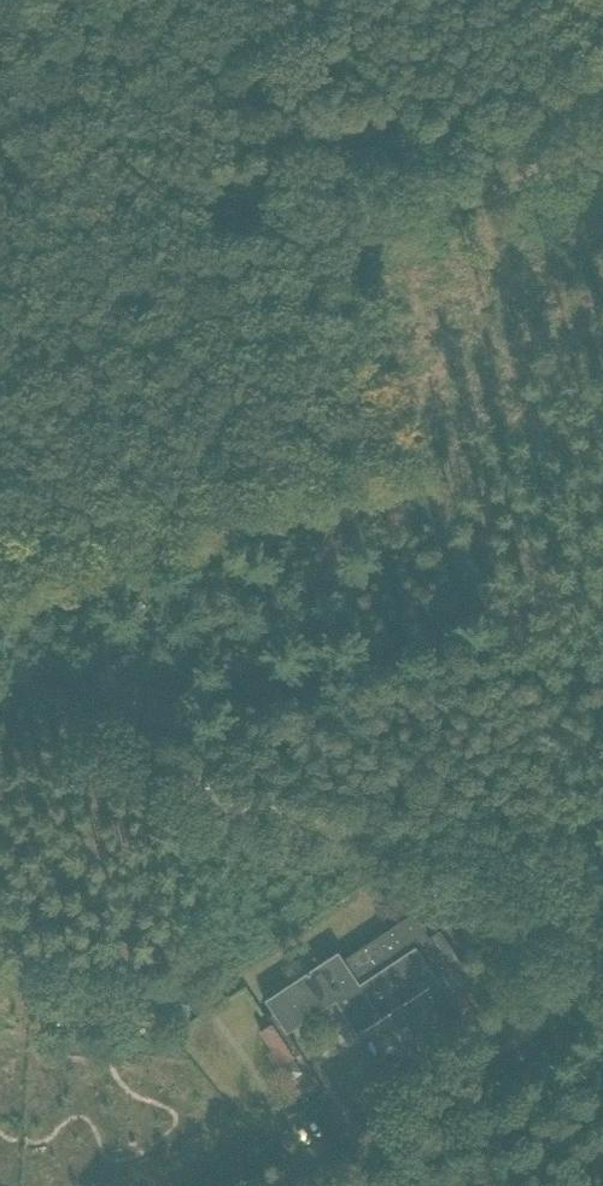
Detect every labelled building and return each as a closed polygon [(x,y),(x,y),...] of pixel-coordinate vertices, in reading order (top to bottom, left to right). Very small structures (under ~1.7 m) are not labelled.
[(260,1034),(273,1052),(268,1055),(277,1068),(299,1054),(286,1034),(334,1002),(355,1034),(428,986),(449,1018),(482,996),(439,931),(431,936),(415,912),(343,960),(337,952),(264,1001),(274,1016),(267,1021),(271,1027),(260,1034)]
